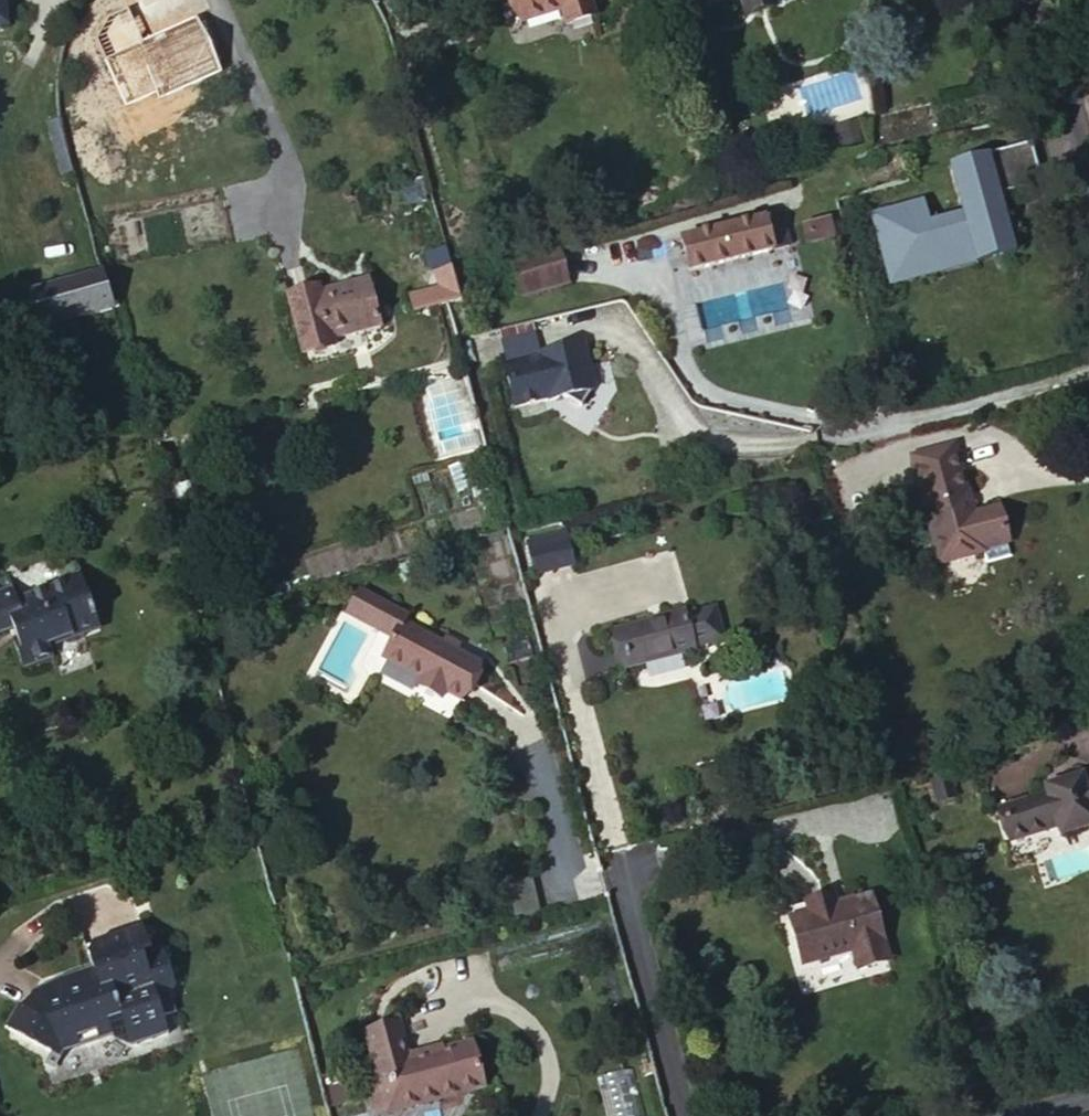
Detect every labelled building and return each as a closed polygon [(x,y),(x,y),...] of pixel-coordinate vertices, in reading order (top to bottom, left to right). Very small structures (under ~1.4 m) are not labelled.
[(59,201),(76,196),(60,106),(44,111),(59,201)] [(962,223),(992,213),(980,180),(988,178),(984,167),(1025,153),(1011,114),(932,142),(949,190),(905,206),(899,188),(860,201),(872,234),(880,231),(886,249),(916,239),(918,248),(965,232),(962,223)] [(864,166),(861,154),(839,162),(843,173),(864,166)] [(1004,224),(988,178),(980,180),(992,213),(962,223),(965,232),(967,237),(1004,224)] [(669,222),(681,259),(776,225),(764,188),(669,222)] [(811,207),(790,214),(792,220),(818,211),(812,195),(807,197),(811,207)] [(807,197),(787,204),(790,214),(811,207),(807,197)] [(826,213),(796,220),(801,242),(831,234),(826,213)] [(548,239),(503,254),(515,288),(559,273),(548,239)] [(417,312),(454,304),(443,262),(429,265),(434,284),(411,290),(417,312)] [(374,276),(315,294),(330,346),(347,342),(349,350),(372,344),(368,333),(389,329),(374,276)] [(17,351),(108,328),(97,283),(6,307),(17,351)] [(330,346),(315,294),(313,288),(277,299),(295,366),(332,356),(330,346)] [(622,418),(610,371),(593,319),(546,327),(490,343),(542,435),(576,426),(577,429),(592,425),(609,434),(619,418),(622,418)] [(994,557),(980,505),(956,511),(939,448),(898,461),(931,569),(969,558),(970,564),(994,557)] [(509,541),(517,572),(555,562),(547,531),(509,541)] [(32,664),(29,656),(76,640),(57,584),(0,607),(0,676),(32,664)] [(695,595),(599,622),(610,660),(706,630),(695,595)] [(465,663),(387,621),(380,633),(365,659),(402,679),(399,687),(423,700),(427,693),(444,702),(465,663)] [(994,810),(1003,841),(1054,826),(1057,835),(1088,826),(1088,820),(1088,817),(1079,786),(1077,779),(1045,789),(1047,795),(994,810)] [(1079,786),(1088,817),(1088,816),(1088,783),(1079,786)] [(783,906),(764,912),(777,958),(829,941),(834,961),(861,954),(842,887),(809,898),(805,886),(779,894),(783,906)] [(30,1052),(32,1049),(87,1034),(104,1045),(105,1049),(144,1039),(139,1019),(135,1002),(148,999),(154,990),(144,952),(132,955),(125,929),(76,941),(70,952),(75,973),(41,981),(32,996),(13,982),(0,1000),(0,1030),(30,1052)] [(148,999),(135,1002),(139,1019),(153,1015),(148,999)] [(348,1028),(359,1071),(392,1061),(391,1056),(383,1022),(348,1028)] [(392,1061),(359,1071),(362,1088),(376,1084),(381,1110),(467,1088),(454,1044),(413,1056),(412,1051),(391,1056),(392,1061)] [(376,1084),(362,1088),(369,1114),(381,1110),(376,1084)]
